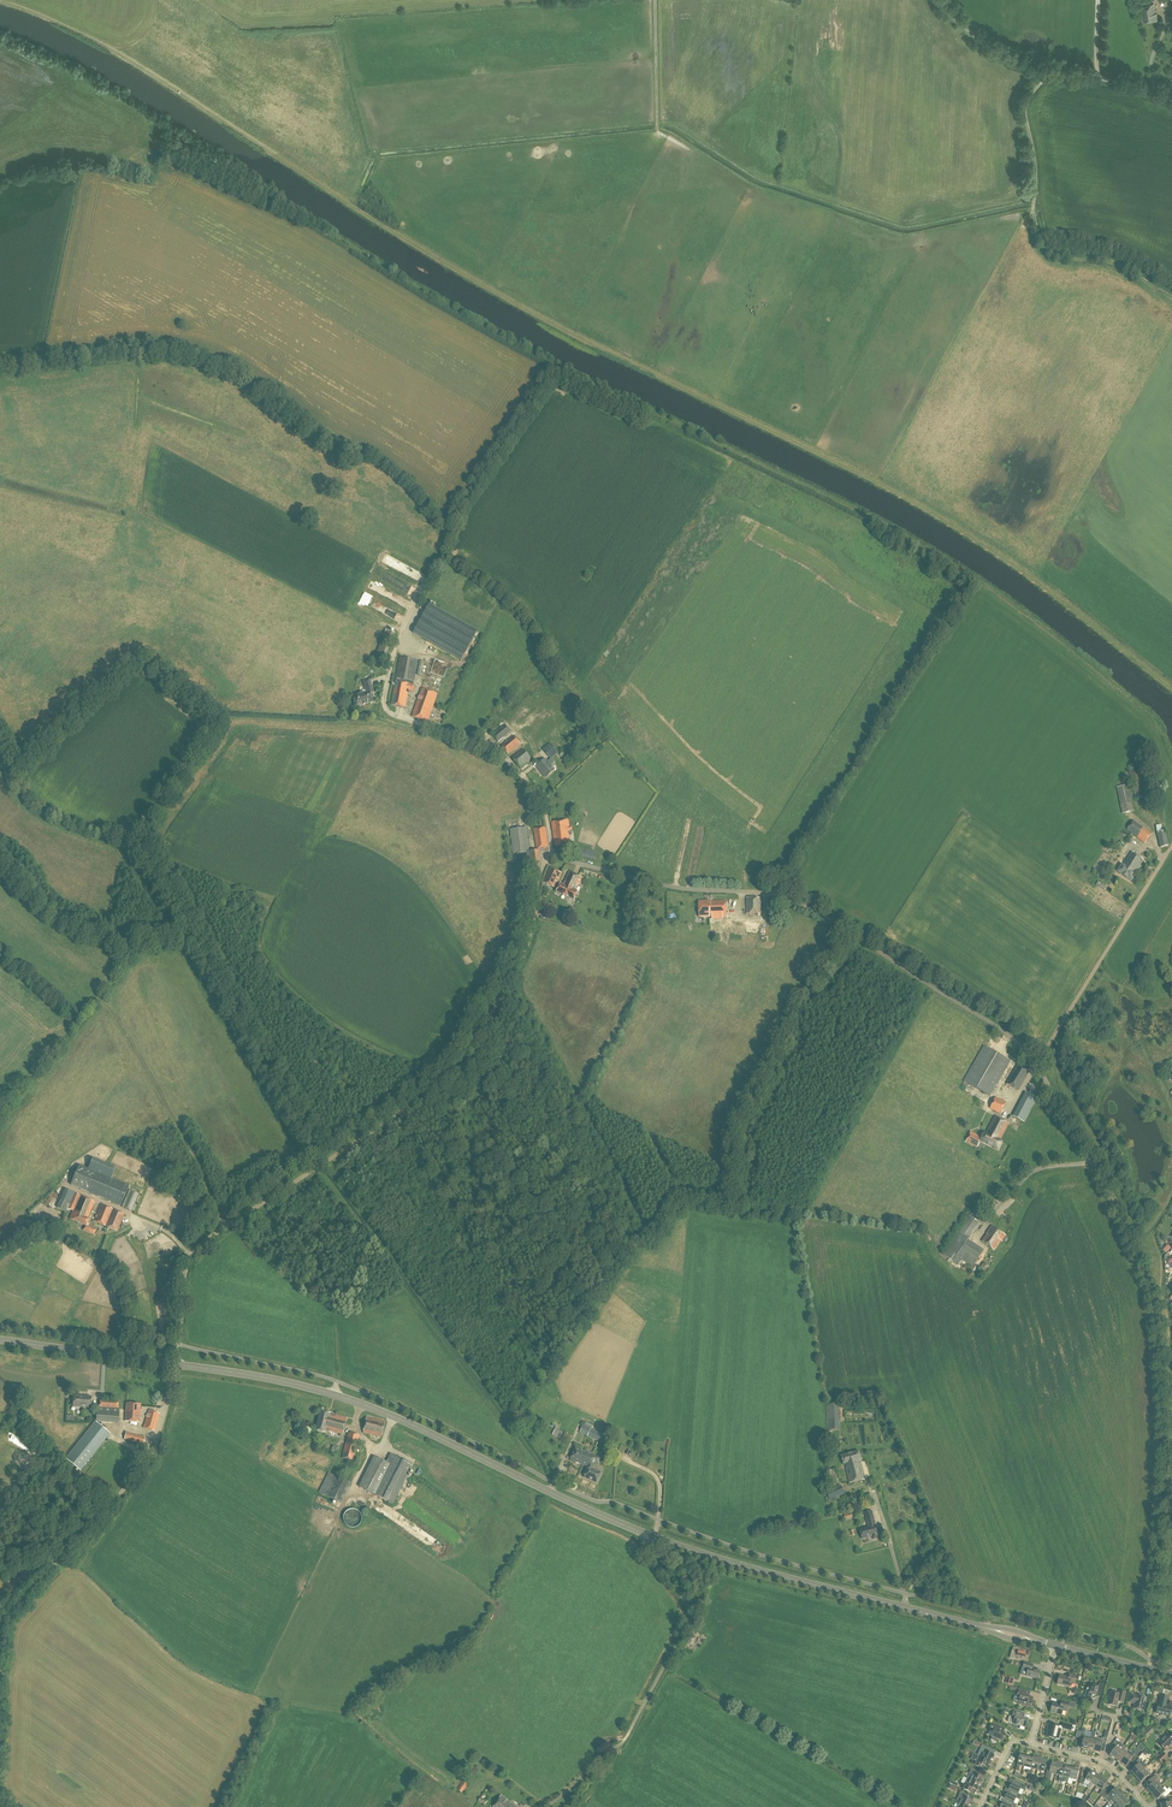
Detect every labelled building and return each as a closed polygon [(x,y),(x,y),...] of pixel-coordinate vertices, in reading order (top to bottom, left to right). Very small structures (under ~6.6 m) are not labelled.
[(1156,13),(1154,4),(1141,6),(1144,22),(1158,19),(1157,13),(1156,13)] [(382,570),(380,575),(394,581),(397,576),(382,570)] [(376,608),(387,615),(391,610),(379,603),(376,608)] [(430,604),(414,633),(461,660),(477,631),(430,604)] [(414,692),(415,685),(413,685),(418,661),(400,657),(391,705),(405,708),(409,691),(414,692)] [(355,708),(373,702),(371,693),(373,692),(370,679),(363,682),(365,690),(360,692),(360,694),(352,697),(355,708)] [(428,722),(437,694),(422,689),(412,717),(428,722)] [(498,742),(510,732),(505,726),(493,735),(498,742)] [(509,754),(521,744),(514,736),(502,746),(509,754)] [(551,759),(558,753),(550,744),(543,750),(551,759)] [(523,749),(512,758),(520,769),(531,760),(523,749)] [(545,760),(537,767),(546,778),(555,771),(551,766),(555,763),(551,759),(547,762),(545,760)] [(1136,799),(1143,798),(1137,768),(1129,769),(1136,799)] [(1123,814),(1133,811),(1128,785),(1117,788),(1123,814)] [(569,828),(568,821),(552,823),(555,847),(570,845),(568,831),(572,830),(572,827),(569,828)] [(1145,844),(1152,835),(1134,821),(1127,830),(1145,844)] [(529,852),(526,828),(510,830),(513,854),(520,853),(522,865),(540,862),(539,851),(529,852)] [(536,849),(548,848),(545,828),(534,830),(536,849)] [(1161,848),(1168,846),(1165,832),(1157,833),(1161,848)] [(1116,852),(1105,845),(1103,849),(1113,856),(1116,852)] [(595,861),(598,852),(575,846),(573,854),(595,861)] [(1138,870),(1144,861),(1131,853),(1123,865),(1122,865),(1117,872),(1131,881),(1136,874),(1146,881),(1153,871),(1148,868),(1145,873),(1140,870),(1138,873),(1136,872),(1138,870)] [(555,888),(562,873),(550,868),(543,883),(555,888)] [(577,887),(582,878),(569,872),(563,885),(560,884),(556,892),(574,900),(578,892),(576,891),(578,887),(577,887)] [(1104,891),(1106,887),(1098,882),(1096,885),(1104,891)] [(760,914),(760,898),(746,898),(746,914),(760,914)] [(726,916),(726,901),(709,902),(709,901),(699,902),(699,917),(709,917),(709,918),(711,918),(711,917),(726,916)] [(754,941),(753,925),(730,926),(730,931),(725,931),(726,943),(731,943),(731,941),(754,941)] [(990,1096),(1010,1062),(984,1046),(964,1081),(990,1096)] [(1018,1090),(1029,1072),(1017,1065),(1006,1084),(1018,1090)] [(1024,1122),(1036,1099),(1025,1093),(1013,1117),(1022,1121),(1024,1122)] [(1000,1114),(1006,1103),(995,1097),(990,1109),(1000,1114)] [(1000,1141),(1009,1124),(994,1116),(986,1134),(983,1132),(981,1138),(976,1135),(971,1132),(966,1142),(977,1147),(980,1141),(998,1150),(1002,1142),(1000,1141)] [(88,1169),(86,1168),(79,1165),(71,1185),(88,1192),(121,1206),(129,1187),(111,1179),(115,1168),(92,1159),(88,1169)] [(87,1219),(95,1202),(80,1196),(65,1189),(57,1208),(67,1213),(68,1209),(74,1212),(70,1220),(84,1226),(83,1231),(94,1235),(96,1230),(87,1226),(90,1220),(87,1219)] [(131,1211),(139,1195),(129,1191),(122,1207),(131,1211)] [(117,1232),(124,1214),(101,1204),(93,1222),(117,1232)] [(981,1219),(972,1213),(969,1217),(968,1217),(958,1233),(944,1255),(958,1265),(962,1259),(973,1266),(984,1250),(969,1240),(980,1224),(978,1223),(981,1219)] [(1002,1242),(1006,1236),(992,1226),(986,1234),(987,1234),(982,1242),(994,1250),(1000,1241),(1002,1242)] [(1166,1251),(1171,1246),(1168,1243),(1163,1248),(1166,1251)] [(90,1408),(91,1397),(74,1396),(73,1407),(90,1408)] [(118,1409),(118,1402),(100,1400),(100,1408),(97,1408),(96,1422),(118,1424),(119,1409),(118,1409)] [(140,1416),(140,1412),(141,1405),(126,1404),(125,1422),(139,1423),(140,1416)] [(839,1424),(839,1405),(827,1405),(828,1430),(840,1430),(839,1424)] [(148,1413),(147,1416),(144,1428),(155,1432),(160,1414),(149,1411),(148,1413)] [(326,1413),(320,1412),(316,1431),(325,1433),(325,1431),(327,1431),(327,1430),(343,1435),(347,1419),(329,1414),(328,1413),(327,1413),(326,1413)] [(381,1438),(385,1422),(366,1417),(363,1433),(381,1438)] [(80,1471),(110,1433),(96,1422),(66,1459),(80,1471)] [(598,1441),(601,1434),(583,1426),(580,1433),(598,1441)] [(4,1440),(9,1442),(13,1434),(8,1432),(4,1440)] [(144,1444),(145,1438),(126,1433),(124,1439),(144,1444)] [(353,1461),(359,1436),(348,1433),(342,1458),(353,1461)] [(601,1434),(598,1441),(605,1444),(606,1443),(611,1446),(614,1441),(608,1438),(608,1437),(601,1434)] [(587,1467),(592,1455),(576,1447),(570,1459),(587,1467)] [(864,1480),(859,1460),(861,1460),(859,1452),(841,1456),(843,1464),(845,1464),(850,1483),(864,1480)] [(412,1464),(390,1454),(386,1463),(374,1457),(359,1487),(392,1504),(412,1464)] [(592,1455),(587,1467),(585,1471),(587,1472),(584,1478),(597,1483),(602,1473),(592,1469),(595,1462),(598,1464),(601,1458),(598,1456),(597,1457),(592,1455)] [(836,1482),(841,1482),(840,1474),(836,1474),(836,1470),(839,1470),(839,1468),(832,1468),(832,1479),(836,1479),(836,1482)] [(341,1504),(351,1483),(328,1473),(318,1493),(341,1504)] [(839,1487),(836,1488),(826,1492),(830,1500),(844,1494),(841,1486),(839,1487)] [(434,1503),(432,1507),(442,1513),(444,1510),(434,1503)] [(360,1519),(360,1517),(360,1515),(359,1513),(357,1512),(356,1511),(354,1510),(352,1510),(350,1510),(348,1510),(347,1510),(346,1511),(344,1513),(343,1514),(342,1516),(342,1517),(342,1519),(342,1521),(343,1522),(343,1524),(344,1525),(345,1526),(347,1527),(350,1528),(351,1528),(353,1528),(355,1527),(356,1527),(357,1525),(359,1524),(359,1523),(360,1521),(360,1519)] [(875,1525),(874,1518),(872,1511),(865,1513),(869,1527),(860,1529),(862,1539),(872,1537),(872,1539),(874,1540),(877,1539),(878,1538),(877,1535),(879,1535),(876,1525),(875,1525)] [(1164,1613),(1171,1613),(1171,1602),(1168,1602),(1168,1606),(1164,1606),(1164,1613)] [(1164,1613),(1163,1619),(1166,1620),(1166,1624),(1171,1624),(1171,1613),(1164,1613)] [(1164,1640),(1168,1640),(1168,1641),(1171,1642),(1171,1633),(1164,1633),(1164,1640)] [(697,1649),(700,1646),(693,1639),(690,1643),(697,1649)] [(1023,1668),(1021,1675),(1026,1676),(1038,1679),(1040,1670),(1032,1668),(1033,1665),(1024,1662),(1023,1668)] [(1075,1684),(1077,1676),(1070,1674),(1069,1678),(1059,1676),(1057,1685),(1069,1688),(1070,1683),(1075,1684)] [(1013,1685),(1014,1678),(1007,1677),(1006,1679),(1005,1684),(1011,1685),(1013,1685)] [(1102,1692),(1104,1683),(1100,1682),(1099,1686),(1091,1684),(1088,1685),(1085,1697),(1093,1699),(1095,1698),(1095,1696),(1096,1696),(1097,1691),(1102,1692)] [(1031,1707),(1033,1698),(1029,1696),(1030,1692),(1019,1689),(1017,1695),(1014,1697),(1013,1701),(1015,1703),(1018,1704),(1031,1707)] [(1110,1697),(1108,1705),(1117,1707),(1118,1702),(1123,1703),(1126,1693),(1119,1691),(1118,1694),(1111,1692),(1111,1693),(1110,1693),(1109,1697),(1110,1697)] [(1144,1711),(1147,1698),(1136,1695),(1130,1694),(1128,1703),(1134,1704),(1133,1709),(1144,1711)] [(1160,1697),(1156,1714),(1169,1717),(1171,1708),(1166,1707),(1168,1698),(1161,1696),(1157,1695),(1156,1696),(1160,1697)] [(1067,1711),(1069,1703),(1063,1701),(1062,1705),(1053,1703),(1050,1712),(1061,1715),(1063,1710),(1067,1711)] [(1021,1717),(1022,1713),(1014,1711),(1012,1717),(1011,1716),(1009,1717),(1008,1721),(1008,1723),(1009,1723),(1013,1724),(1026,1727),(1028,1719),(1021,1717)] [(1001,1741),(1005,1734),(999,1731),(1000,1727),(992,1723),(989,1730),(993,1732),(991,1736),(992,1737),(991,1739),(991,1740),(991,1741),(992,1742),(993,1743),(994,1743),(995,1743),(996,1742),(998,1740),(1001,1741)] [(1055,1739),(1059,1726),(1049,1724),(1048,1728),(1049,1728),(1047,1737),(1055,1739)] [(1091,1736),(1087,1735),(1087,1733),(1085,1733),(1086,1729),(1082,1728),(1081,1732),(1080,1739),(1083,1740),(1081,1748),(1087,1750),(1091,1736)] [(1096,1741),(1097,1738),(1094,1737),(1095,1733),(1092,1732),(1091,1736),(1087,1750),(1094,1751),(1096,1741)] [(1167,1735),(1164,1738),(1163,1737),(1160,1740),(1160,1741),(1158,1743),(1165,1750),(1171,1744),(1171,1739),(1167,1735)] [(1096,1741),(1094,1751),(1100,1753),(1102,1744),(1106,1745),(1108,1738),(1104,1737),(1104,1738),(1102,1737),(1101,1739),(1097,1738),(1096,1741)] [(1115,1759),(1124,1746),(1116,1740),(1112,1746),(1115,1748),(1110,1755),(1115,1759)] [(992,1762),(995,1756),(988,1752),(989,1749),(982,1746),(981,1749),(985,1751),(982,1757),(992,1762)] [(1128,1752),(1125,1750),(1126,1747),(1124,1746),(1115,1759),(1120,1763),(1128,1752)] [(1128,1752),(1120,1763),(1126,1766),(1131,1759),(1134,1761),(1138,1755),(1135,1753),(1134,1754),(1133,1752),(1132,1753),(1129,1751),(1128,1752)] [(1169,1758),(1163,1752),(1159,1755),(1156,1752),(1153,1755),(1156,1758),(1162,1764),(1169,1758)] [(982,1757),(978,1755),(975,1761),(973,1760),(971,1763),(980,1768),(982,1765),(990,1769),(993,1762),(992,1762),(982,1757)] [(1024,1766),(1026,1757),(1019,1755),(1016,1770),(1018,1771),(1020,1765),(1024,1766)] [(1037,1770),(1040,1758),(1033,1756),(1033,1759),(1031,1768),(1037,1770)] [(1033,1759),(1026,1757),(1024,1766),(1031,1768),(1033,1759)] [(1040,1758),(1037,1770),(1041,1771),(1040,1776),(1043,1777),(1047,1760),(1040,1758)] [(1144,1770),(1148,1766),(1144,1764),(1142,1761),(1139,1759),(1134,1764),(1136,1766),(1131,1771),(1136,1777),(1144,1770)] [(1056,1775),(1059,1763),(1052,1761),(1050,1770),(1047,1770),(1045,1780),(1050,1781),(1052,1774),(1056,1775)] [(1062,1776),(1065,1765),(1059,1763),(1056,1775),(1062,1776)] [(475,1776),(480,1769),(476,1765),(471,1773),(475,1776)] [(1069,1778),(1072,1768),(1065,1767),(1066,1765),(1065,1765),(1062,1776),(1069,1778)] [(969,1775),(967,1778),(981,1785),(982,1785),(985,1779),(977,1775),(978,1772),(971,1768),(970,1772),(969,1775)] [(1076,1780),(1078,1770),(1072,1768),(1069,1778),(1076,1780)] [(1149,1775),(1144,1770),(1136,1777),(1141,1782),(1145,1779),(1147,1781),(1153,1776),(1150,1774),(1149,1775)] [(1091,1783),(1096,1774),(1091,1771),(1085,1779),(1091,1783)] [(1101,1779),(1102,1778),(1096,1774),(1091,1783),(1088,1787),(1091,1788),(1093,1784),(1096,1787),(1101,1779)] [(1152,1794),(1162,1785),(1157,1779),(1158,1778),(1155,1776),(1150,1781),(1152,1783),(1147,1789),(1152,1794)] [(981,1785),(967,1778),(964,1784),(961,1788),(968,1792),(971,1788),(978,1791),(978,1790),(979,1791),(981,1788),(980,1787),(981,1785)] [(1103,1788),(1108,1781),(1102,1778),(1101,1779),(1096,1787),(1102,1790),(1099,1794),(1102,1796),(1107,1791),(1103,1788)] [(463,1793),(468,1784),(463,1781),(458,1789),(463,1793)] [(1011,1783),(1008,1789),(1011,1790),(1018,1794),(1021,1795),(1024,1791),(1025,1788),(1026,1786),(1015,1781),(1014,1785),(1011,1783)] [(1162,1789),(1160,1787),(1162,1785),(1152,1794),(1157,1800),(1163,1794),(1165,1797),(1171,1791),(1169,1788),(1167,1790),(1165,1787),(1162,1789)] [(1109,1803),(1120,1793),(1116,1788),(1110,1794),(1107,1791),(1102,1796),(1104,1799),(1105,1798),(1109,1803)] [(1018,1794),(1011,1790),(1009,1794),(1007,1793),(1004,1799),(1006,1800),(1007,1800),(1014,1803),(1016,1798),(1020,1800),(1022,1795),(1018,1794)] [(956,1801),(960,1803),(969,1806),(970,1806),(972,1806),(974,1802),(972,1802),(973,1801),(966,1798),(967,1795),(960,1791),(959,1795),(956,1801)] [(1120,1793),(1109,1803),(1111,1805),(1114,1802),(1117,1805),(1125,1798),(1120,1793)] [(507,1800),(501,1796),(494,1806),(517,1806),(507,1800)] [(1114,1806),(1124,1806),(1129,1803),(1125,1798),(1117,1805),(1114,1806)] [(1160,1804),(1161,1806),(1171,1806),(1171,1798),(1167,1799),(1168,1803),(1160,1804)]
